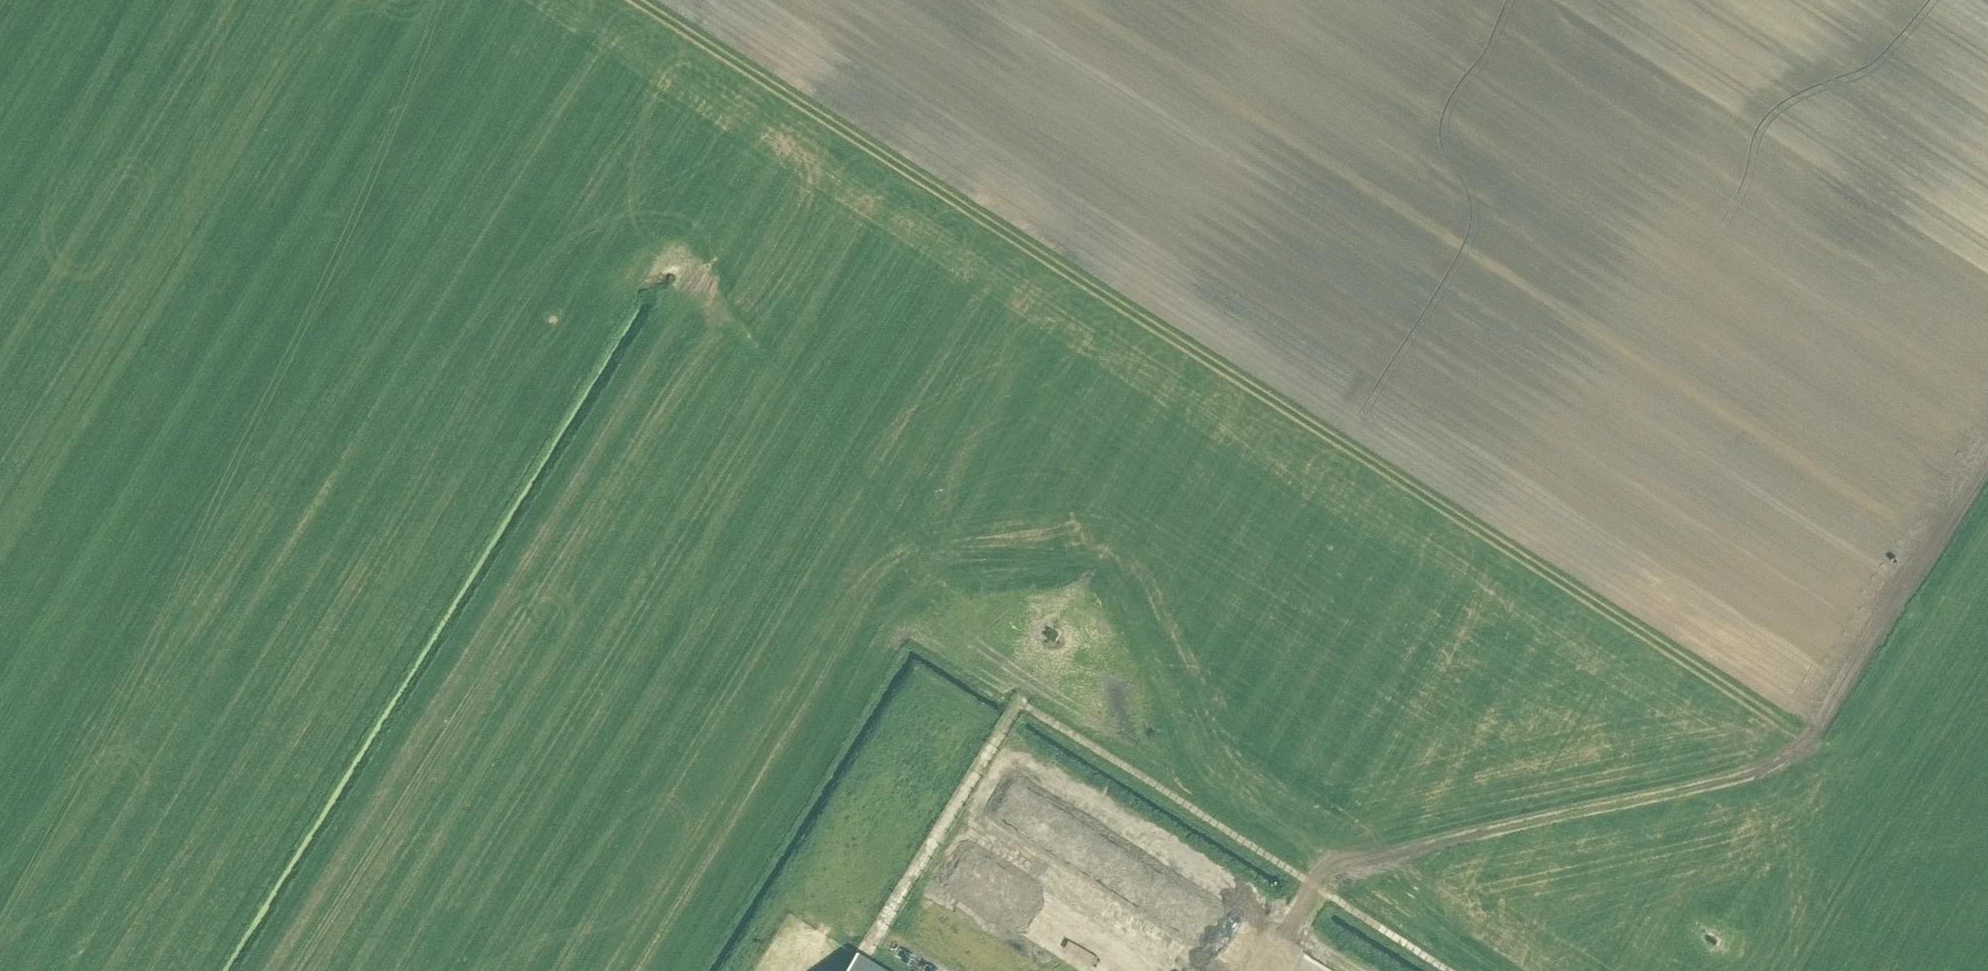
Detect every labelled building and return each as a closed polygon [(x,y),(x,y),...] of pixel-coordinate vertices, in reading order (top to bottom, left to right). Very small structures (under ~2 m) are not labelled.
[(841,970),(874,970),(850,957),(841,970)]
